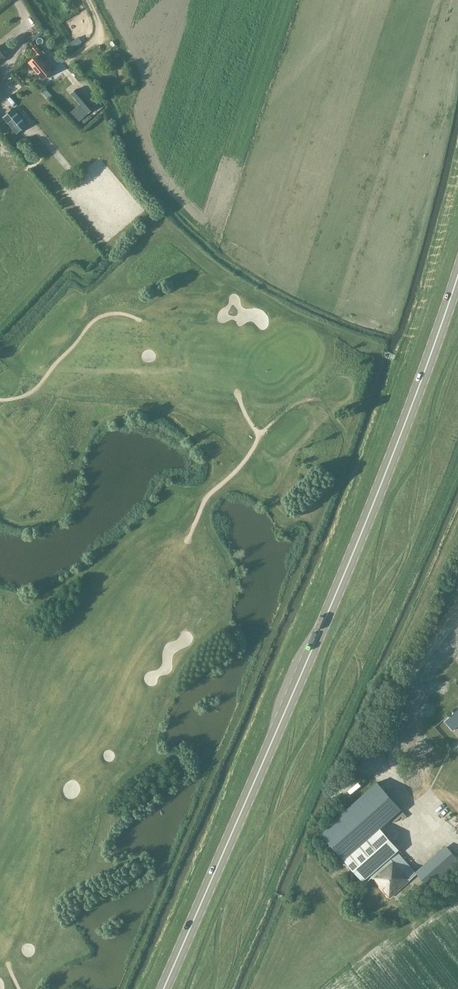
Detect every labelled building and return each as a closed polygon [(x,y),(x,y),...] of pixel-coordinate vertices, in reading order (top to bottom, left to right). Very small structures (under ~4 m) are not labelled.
[(40,34),(37,37),(48,47),(50,44),(40,34)] [(36,46),(31,50),(36,57),(29,63),(31,66),(43,80),(50,74),(46,68),(52,62),(49,58),(47,60),(41,53),(42,53),(36,46)] [(95,108),(78,89),(72,94),(84,106),(74,115),(80,122),(95,108)] [(14,108),(2,118),(16,134),(28,125),(14,108)] [(444,722),(452,731),(457,726),(457,710),(444,722)] [(385,792),(376,782),(320,832),(348,866),(364,884),(372,878),(389,897),(417,873),(428,887),(457,861),(457,860),(445,845),(416,872),(403,858),(397,851),(399,850),(380,828),(401,810),(385,792)]
